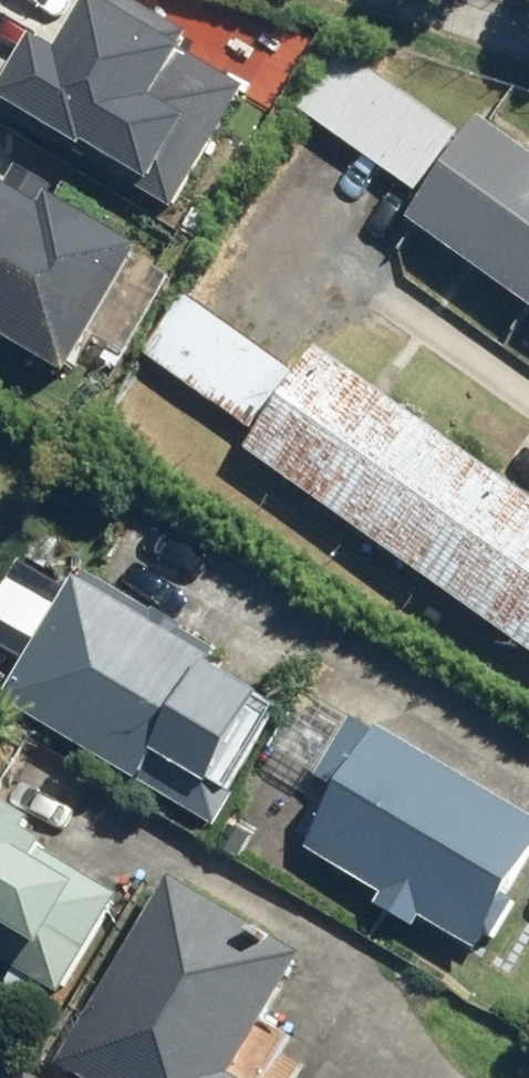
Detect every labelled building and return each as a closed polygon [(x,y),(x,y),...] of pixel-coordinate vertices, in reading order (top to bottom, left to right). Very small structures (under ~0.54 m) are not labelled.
[(133,0),(105,0),(70,59),(45,44),(7,108),(180,213),(252,94),(187,54),(196,38),(133,0)] [(462,134),(347,52),(303,113),(419,196),(462,134)] [(489,122),(415,224),(528,306),(528,150),(489,122)] [(79,388),(158,258),(2,164),(0,167),(0,341),(79,388)] [(326,349),(304,380),(187,295),(143,356),(258,440),(249,452),(528,656),(528,497),(326,349)] [(284,709),(14,551),(0,574),(0,648),(31,666),(9,704),(153,788),(169,762),(232,798),(284,709)] [(343,792),(306,853),(387,902),(382,911),(422,935),(430,923),(483,955),(528,878),(528,827),(307,694),(274,750),(343,792)] [(16,974),(10,984),(40,1002),(47,990),(78,1008),(170,855),(100,812),(77,850),(0,804),(0,964),(16,974)] [(178,883),(67,1072),(77,1077),(244,1077),(313,961),(178,883)]
